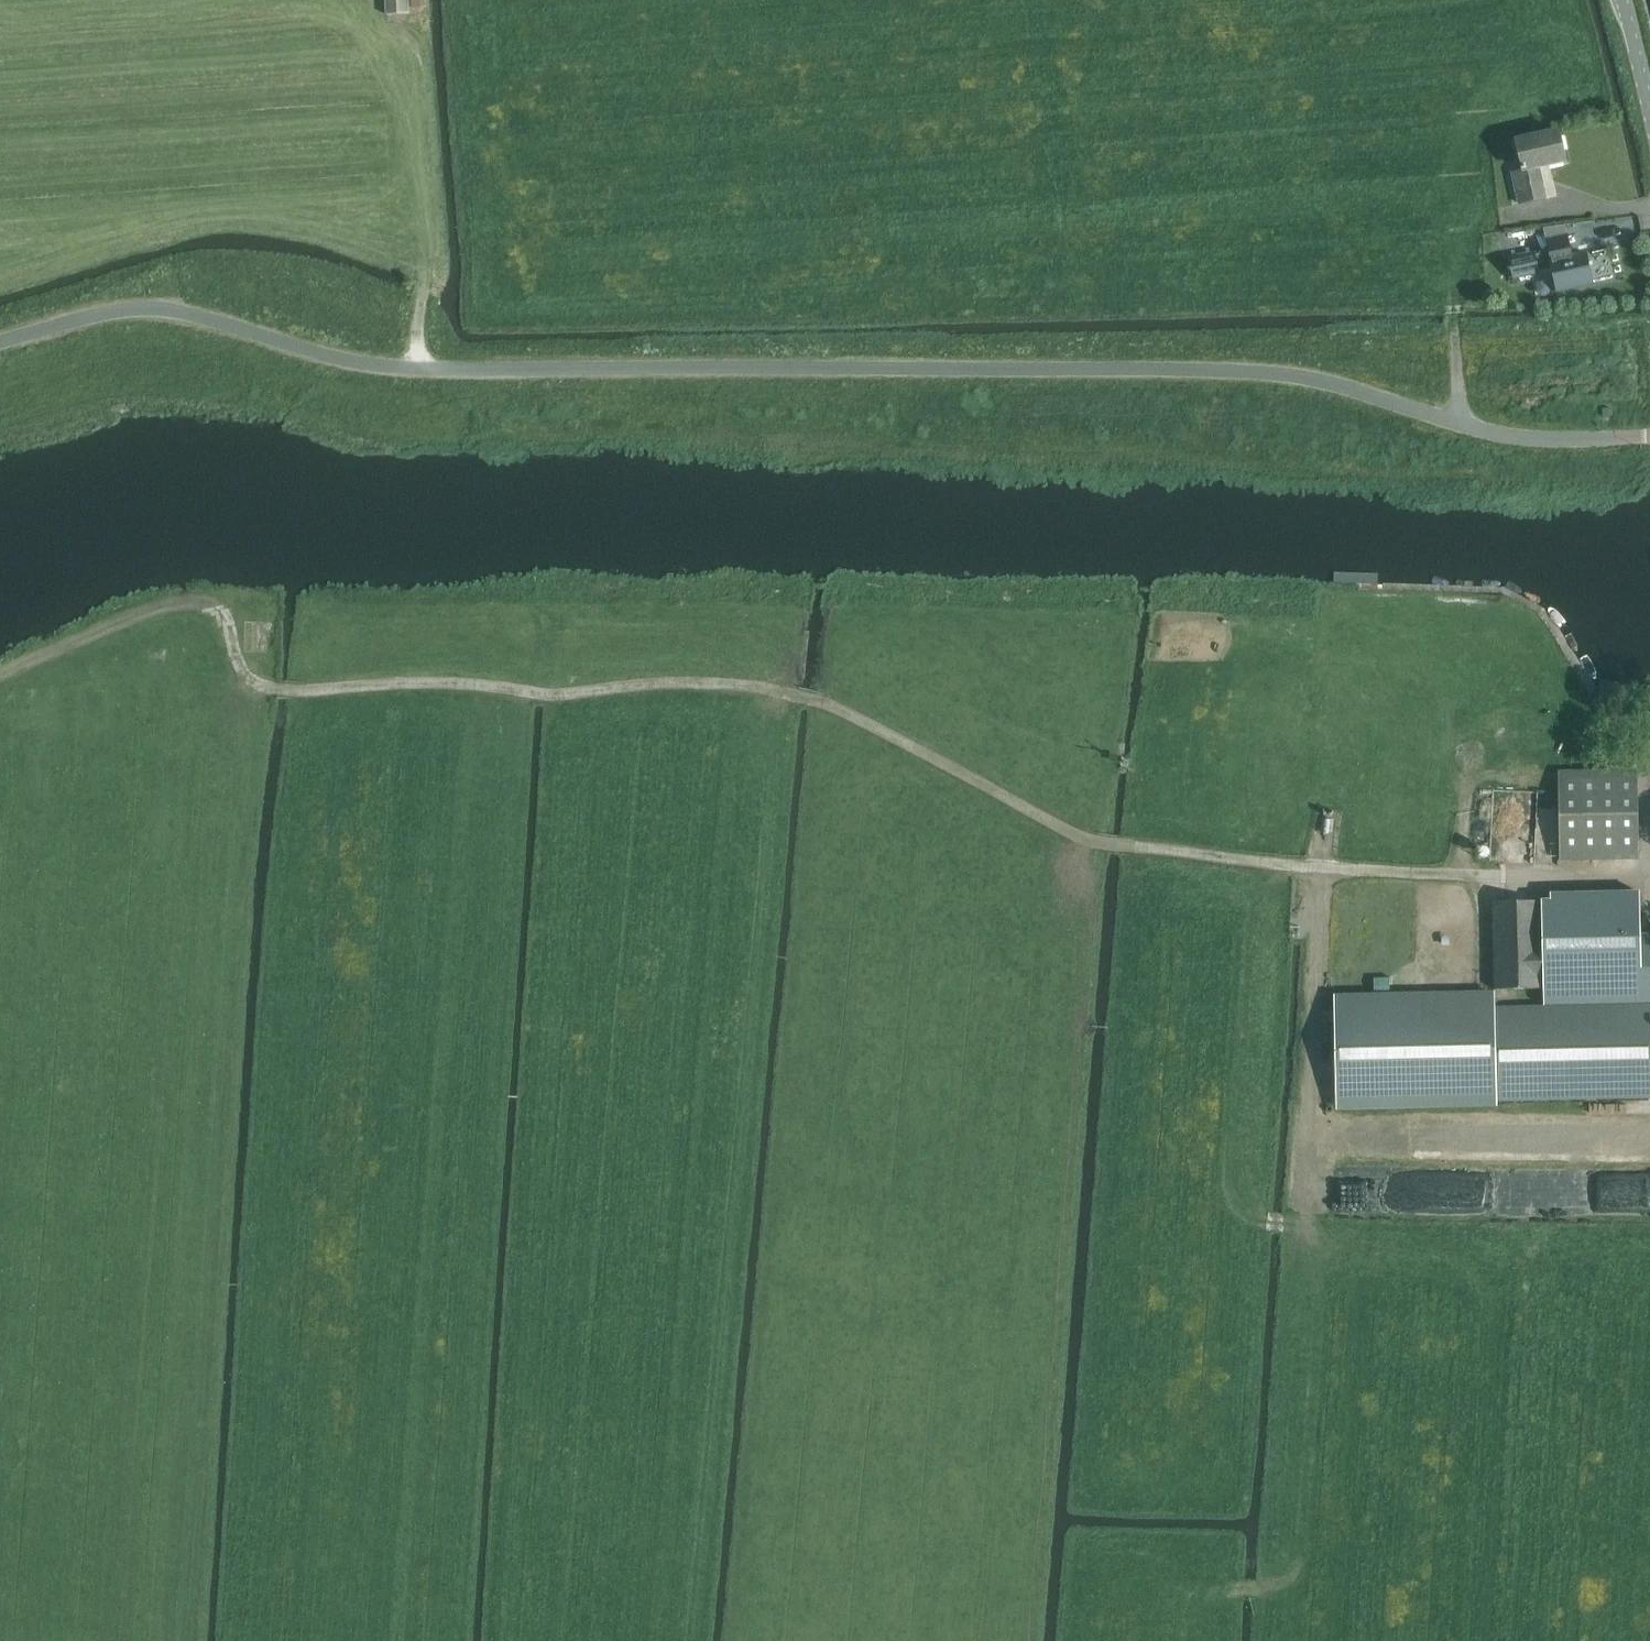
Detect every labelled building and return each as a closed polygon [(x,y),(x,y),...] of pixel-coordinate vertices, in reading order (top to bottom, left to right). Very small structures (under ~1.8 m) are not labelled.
[(409,0),(387,0),(388,15),(410,14),(409,0)] [(1540,167),(1566,161),(1559,131),(1517,141),(1524,171),(1513,173),(1520,203),(1547,197),(1540,167)] [(1549,251),(1510,260),(1514,277),(1553,268),(1558,290),(1594,282),(1587,254),(1573,257),(1567,227),(1544,229),(1549,251)] [(1559,770),(1559,819),(1560,859),(1640,858),(1639,769),(1559,770)] [(1540,901),(1542,987),(1542,1006),(1649,1004),(1649,933),(1641,934),(1640,892),(1552,894),(1552,900),(1541,901),(1540,901)] [(1496,988),(1542,987),(1540,901),(1495,901),(1496,988)] [(1334,995),(1336,1110),(1496,1107),(1496,1100),(1649,1097),(1649,1004),(1542,1006),(1494,1007),(1494,991),(1334,995)]
